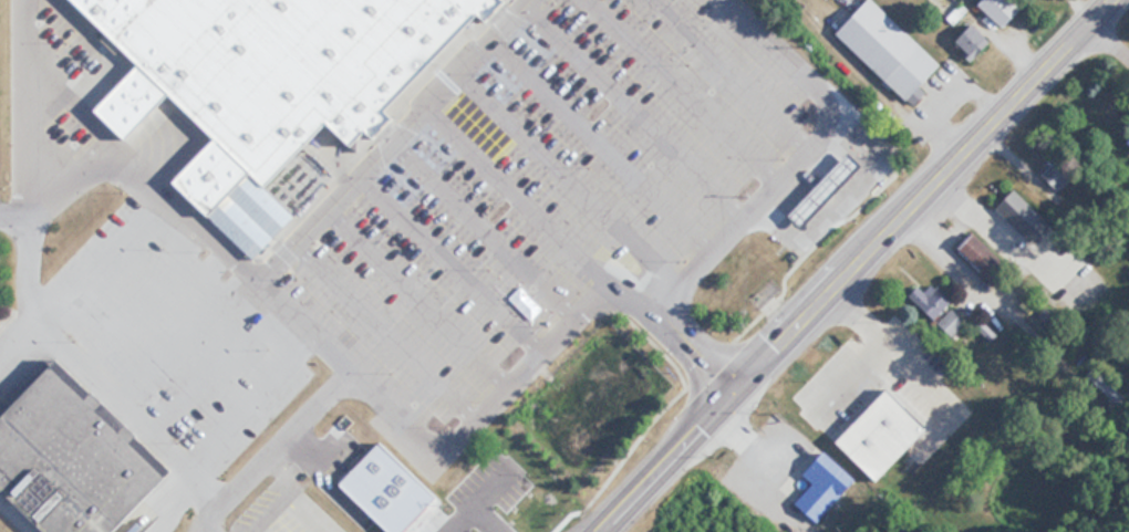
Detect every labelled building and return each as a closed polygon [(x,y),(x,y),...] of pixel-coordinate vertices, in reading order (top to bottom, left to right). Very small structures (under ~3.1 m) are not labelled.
[(253,163),(270,178),(332,114),(358,137),(371,123),(381,133),(398,113),(391,105),(481,12),(494,23),(517,0),(81,0),(139,56),(96,102),(128,133),(173,87),(218,132),(177,174),(210,206),(253,163)] [(945,67),(875,0),(871,0),(838,35),(910,103),(945,67)] [(1007,28),(1026,8),(1017,0),(978,0),(1007,28)] [(993,39),(973,21),(957,40),(977,58),(993,39)] [(794,215),(808,229),(869,165),(854,150),(794,215)] [(1061,190),(1074,173),(1055,159),(1042,176),(1061,190)] [(977,235),(961,251),(994,284),(1010,268),(977,235)] [(12,478),(12,488),(52,531),(121,531),(181,478),(75,360),(60,360),(0,414),(0,465),(12,478)] [(836,443),(878,483),(931,428),(890,387),(836,443)] [(859,482),(827,451),(803,476),(814,486),(797,503),(819,524),(859,482)]
